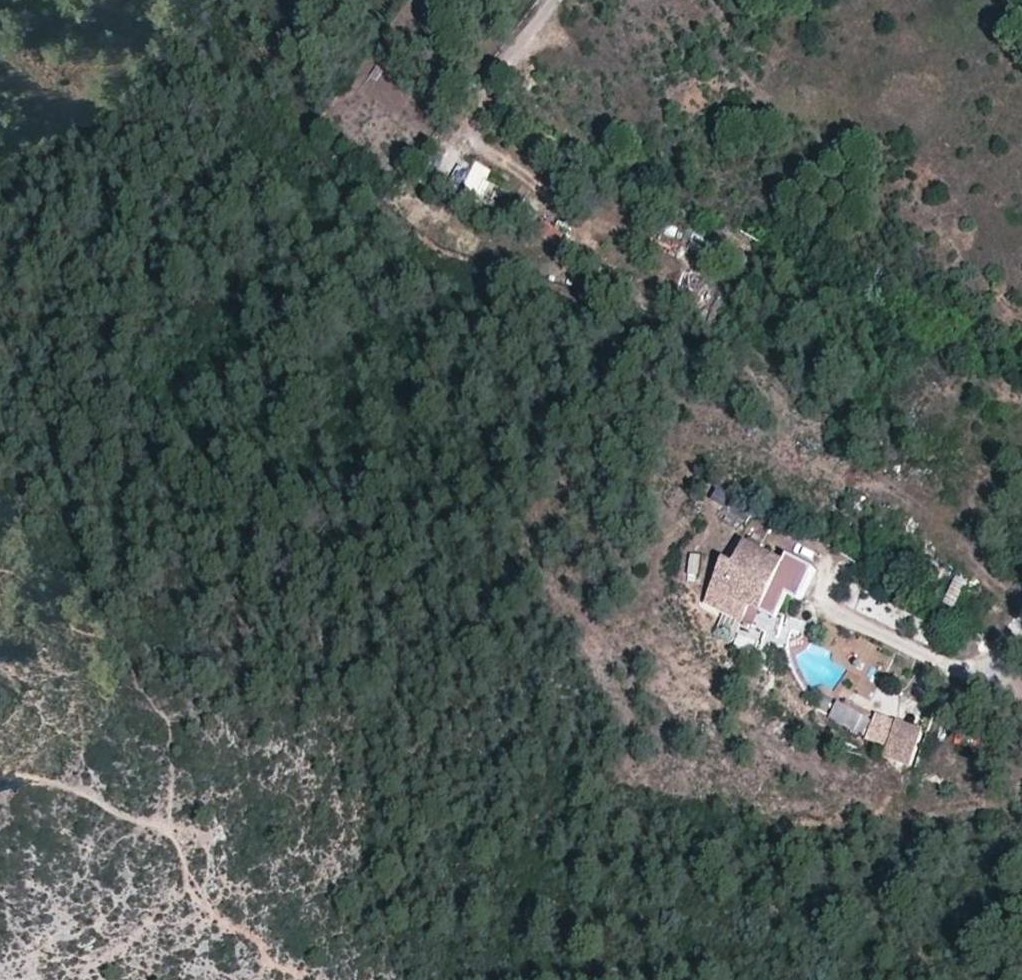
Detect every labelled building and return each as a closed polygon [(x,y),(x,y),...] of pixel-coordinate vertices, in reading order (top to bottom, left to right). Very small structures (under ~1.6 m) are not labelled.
[(561,244),(562,229),(545,227),(543,242),(561,244)] [(779,587),(791,564),(751,542),(739,562),(729,557),(706,600),(758,626),(779,587)] [(795,556),(791,564),(779,587),(805,601),(821,570),(795,556)] [(956,578),(944,603),(955,609),(968,584),(956,578)] [(860,608),(866,590),(852,586),(847,604),(860,608)] [(866,737),(874,721),(839,703),(831,719),(866,737)] [(890,748),(899,723),(877,715),(868,741),(890,748)] [(924,731),(899,723),(890,748),(887,758),(913,766),(924,731)]
